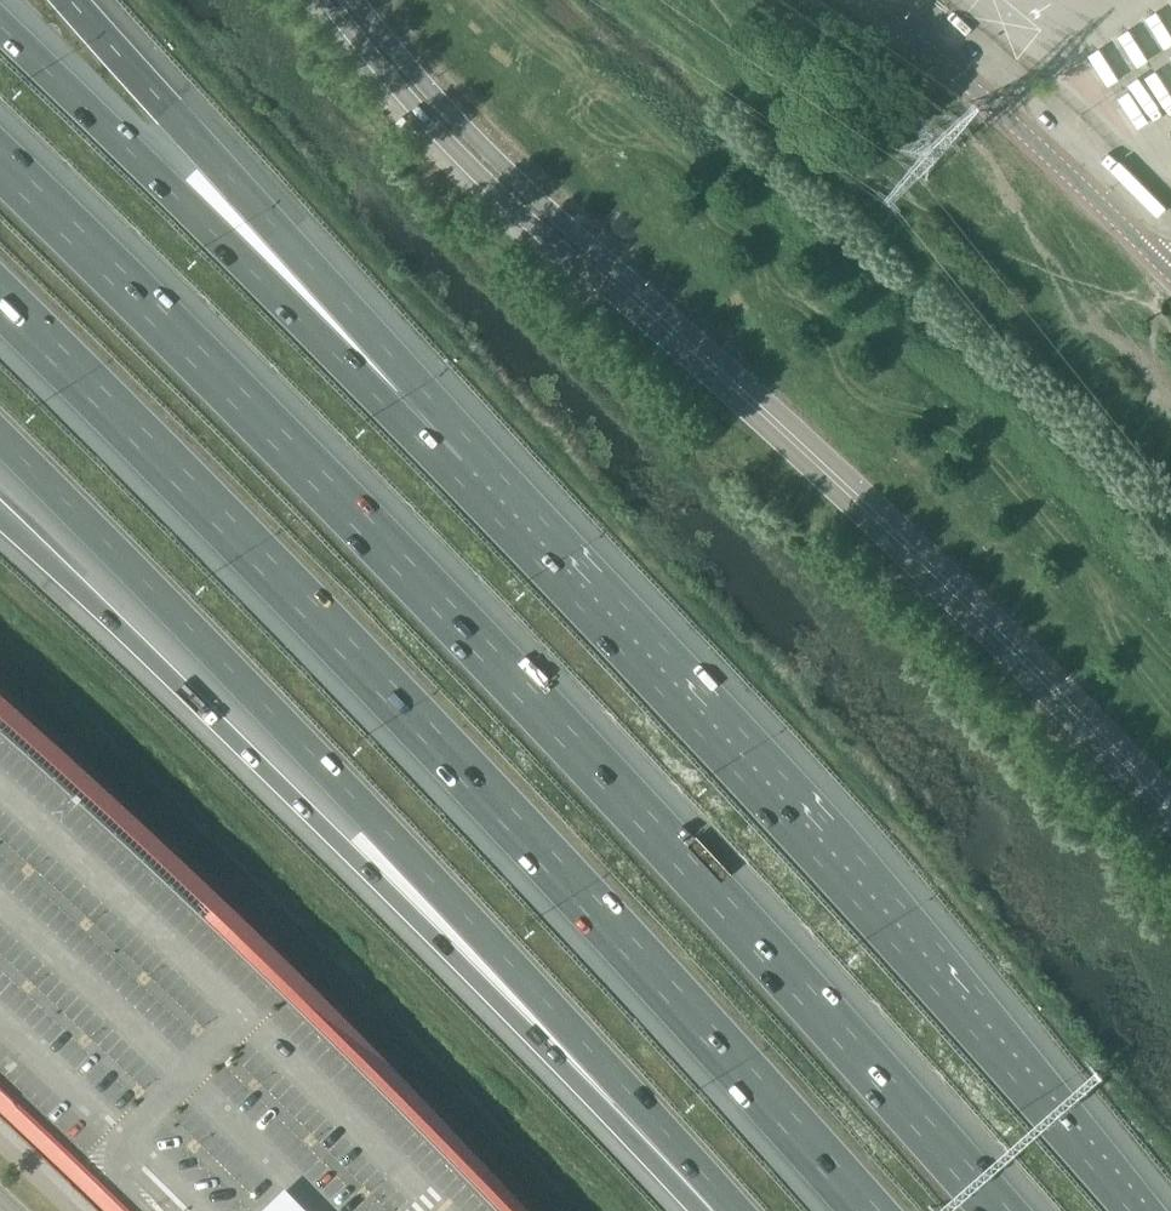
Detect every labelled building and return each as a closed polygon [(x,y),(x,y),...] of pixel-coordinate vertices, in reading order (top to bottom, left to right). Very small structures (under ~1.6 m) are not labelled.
[(70,1210),(504,1210),(414,1119),(70,793),(0,732),(0,1142),(70,1210)] [(195,886),(187,895),(185,897),(214,925),(225,914),(207,897),(195,886)] [(475,1162),(466,1171),(464,1173),(492,1202),(504,1191),(475,1162)]
